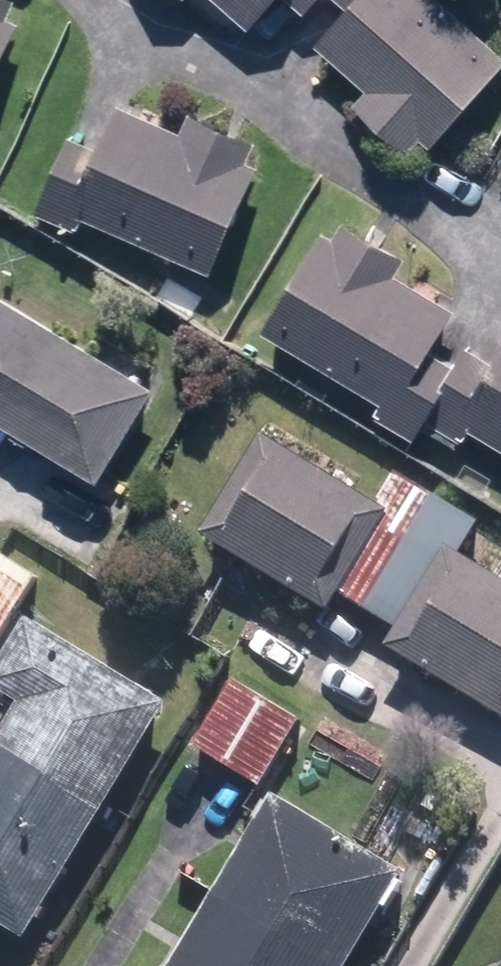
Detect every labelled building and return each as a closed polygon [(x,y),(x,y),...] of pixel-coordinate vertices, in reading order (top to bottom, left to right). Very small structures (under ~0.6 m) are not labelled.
[(33,11),(10,0),(0,0),(0,85),(33,11)] [(253,33),(274,10),(365,92),(351,107),(417,167),(500,74),(500,52),(443,0),(217,0),(253,33)] [(70,138),(35,213),(79,234),(85,222),(210,279),(272,147),(191,109),(180,133),(118,104),(97,150),(70,138)] [(266,332),(379,402),(370,416),(416,444),(425,430),(464,453),(477,431),(500,445),(500,350),(495,360),(473,346),(461,364),(432,346),(456,307),(398,271),(405,260),(337,218),(266,332)] [(100,483),(158,389),(0,294),(0,423),(100,483)] [(203,543),(332,620),(344,601),(400,635),(389,654),(500,722),(500,578),(469,558),(485,531),(395,477),(379,504),(268,437),(203,543)] [(39,580),(0,556),(0,643),(39,580)] [(26,943),(171,709),(28,622),(0,667),(0,697),(19,709),(0,741),(0,927),(26,943)] [(234,682),(192,751),(260,792),(302,723),(234,682)] [(172,965),(353,965),(406,878),(273,798),(172,965)]
